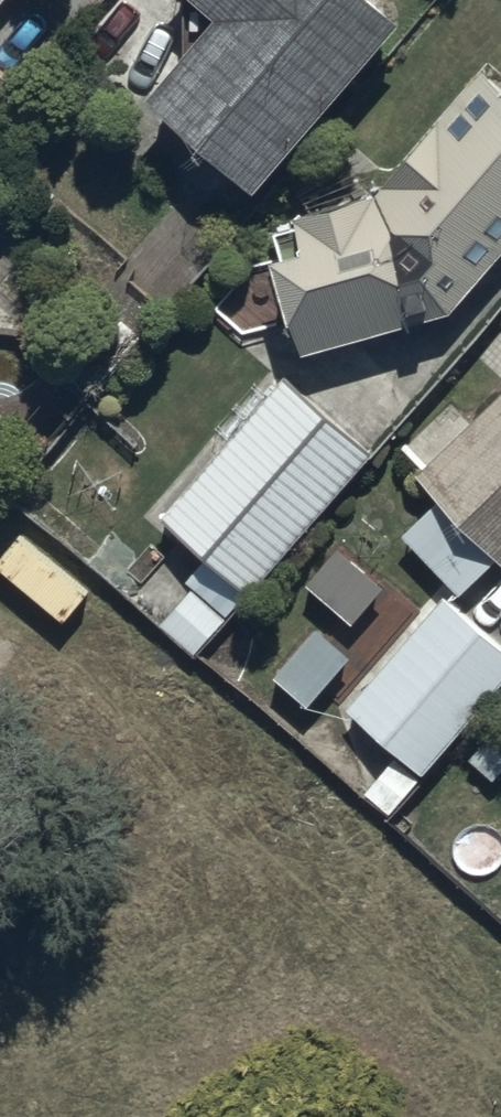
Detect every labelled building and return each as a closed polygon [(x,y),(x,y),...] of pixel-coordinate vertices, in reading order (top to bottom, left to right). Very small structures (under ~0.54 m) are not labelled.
[(9,0),(0,0),(0,12),(9,0)] [(212,22),(140,106),(249,200),(398,26),(367,0),(185,0),(212,22)] [(476,66),(372,198),(291,218),(294,229),(271,235),(278,262),(269,264),(293,356),(449,315),(500,254),(500,88),(476,66)] [(14,82),(0,71),(0,100),(14,82)] [(250,597),(373,454),(286,379),(163,521),(250,597)] [(467,430),(444,407),(397,453),(417,473),(414,477),(436,499),(398,537),(459,598),(496,562),(500,567),(500,396),(467,430)] [(380,589),(335,551),(307,585),(352,623),(380,589)] [(500,685),(500,646),(443,598),(349,713),(400,755),(364,800),(389,820),(500,685)] [(314,634),(275,677),(308,707),(347,663),(314,634)]
